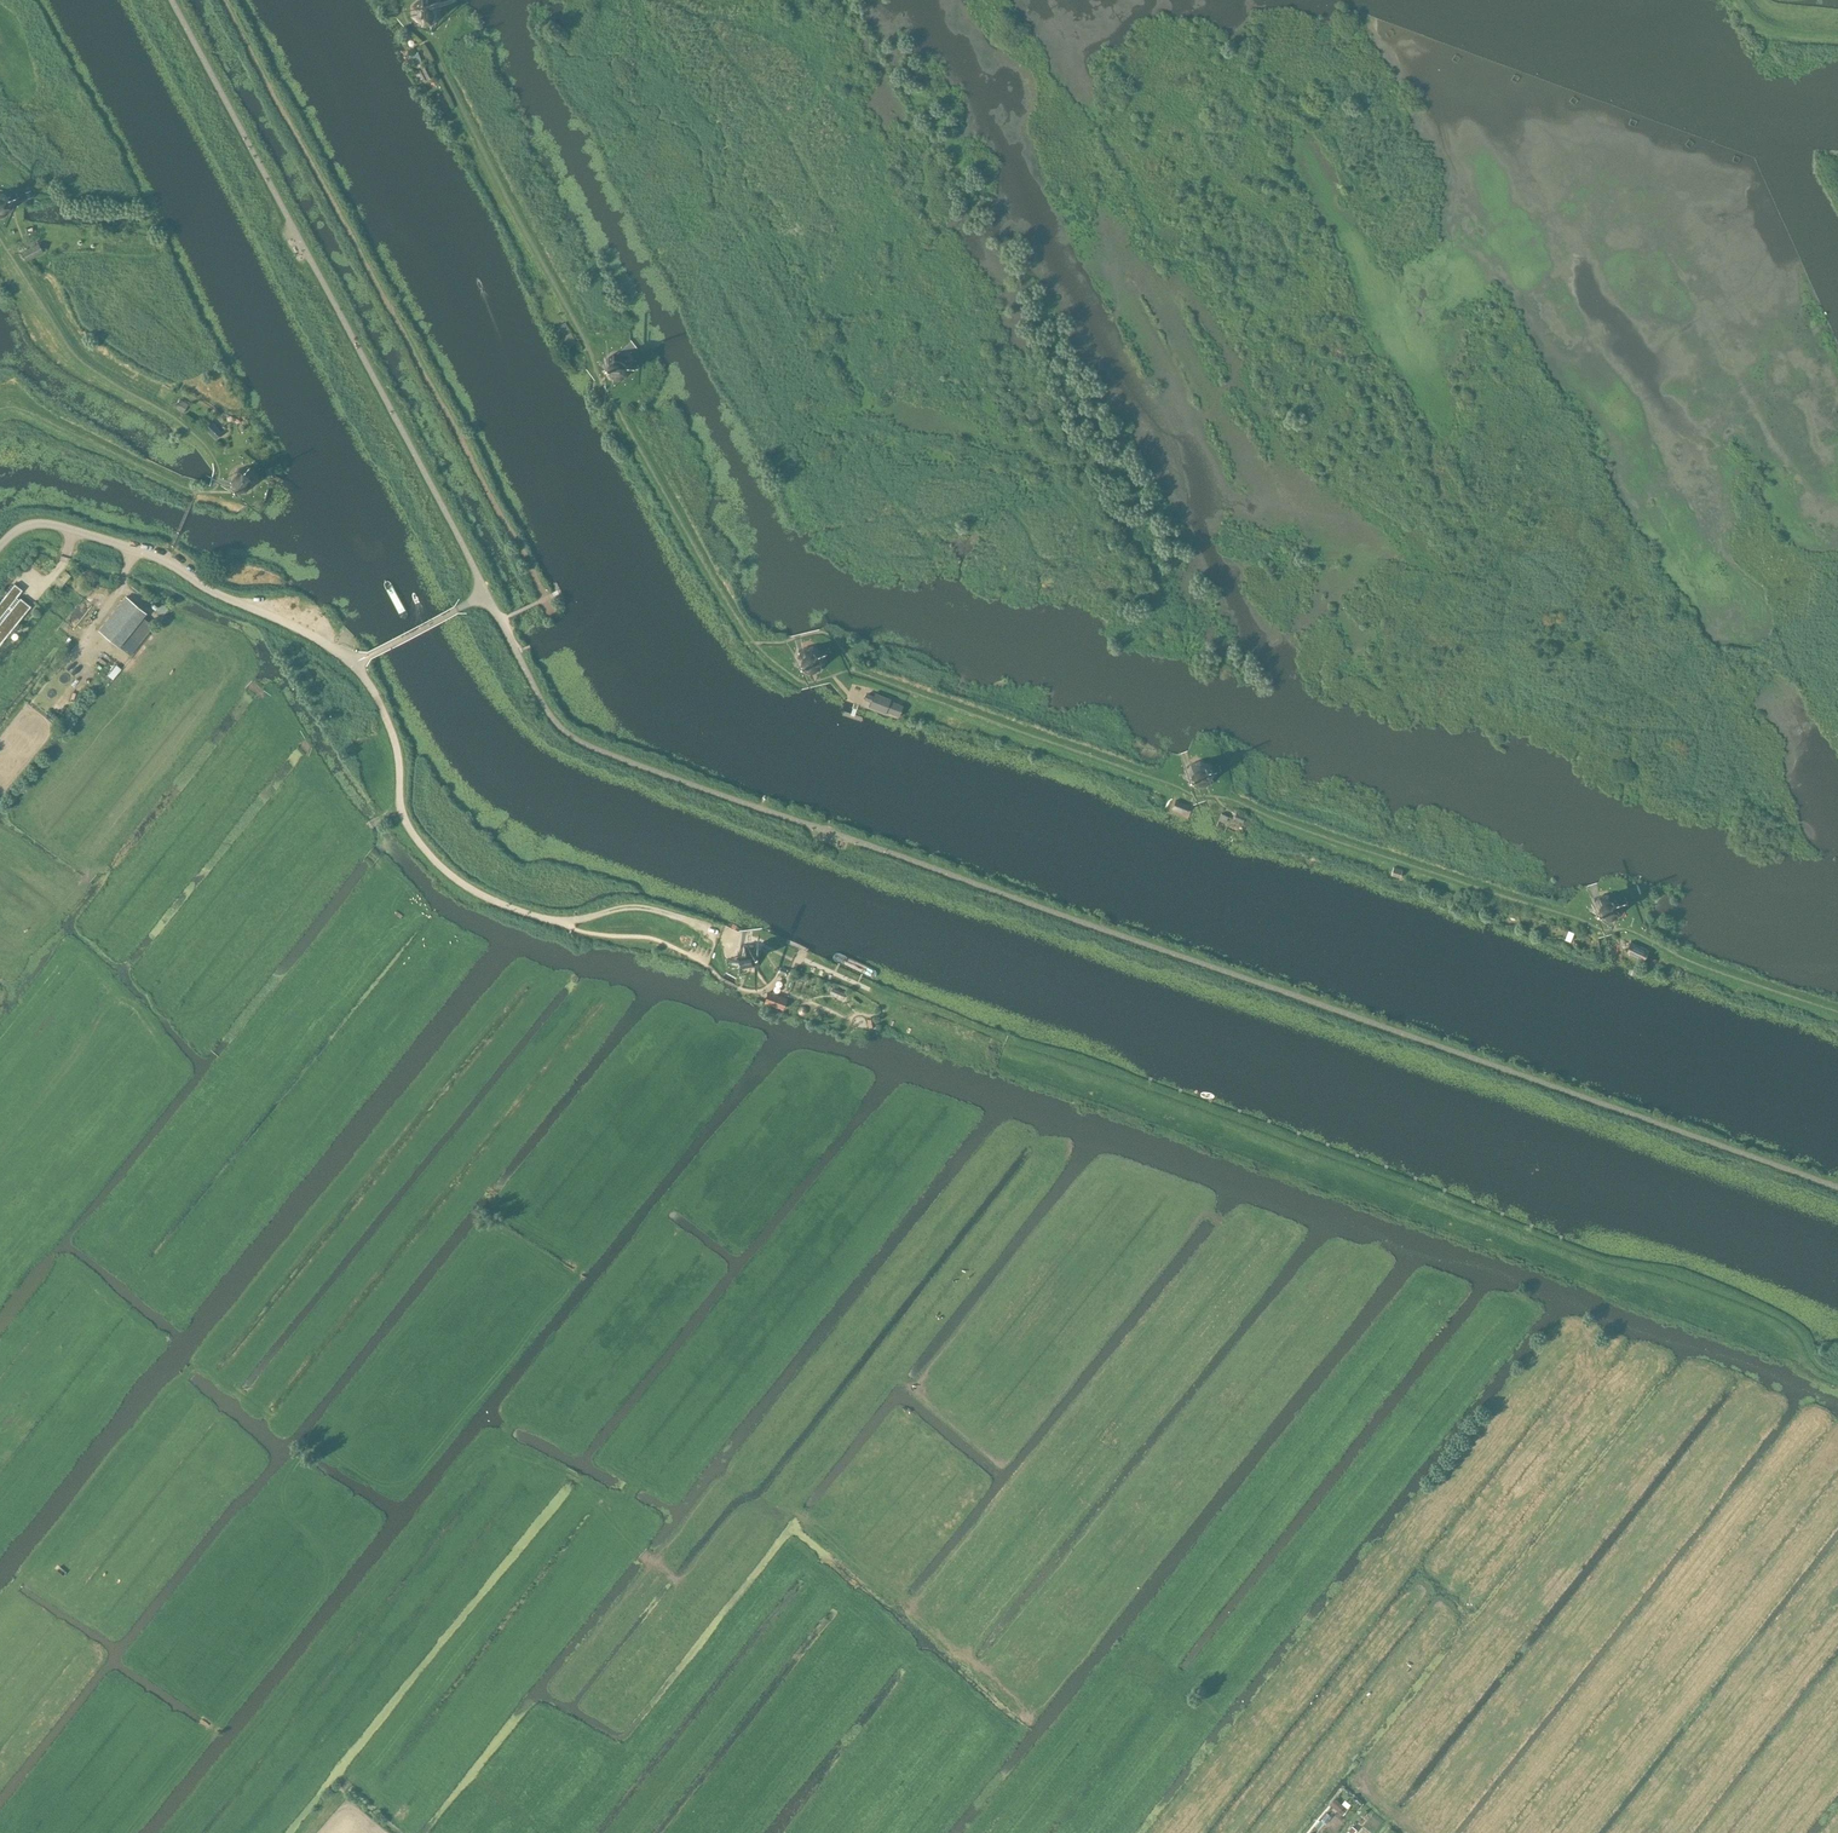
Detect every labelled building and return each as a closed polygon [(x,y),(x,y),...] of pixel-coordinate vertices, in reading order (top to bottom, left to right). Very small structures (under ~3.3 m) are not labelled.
[(421,23),(431,23),(438,17),(438,7),(431,0),(430,0),(421,0),(414,4),(414,16),(421,23)] [(419,51),(410,53),(413,65),(422,63),(419,51)] [(421,69),(414,73),(419,83),(434,75),(428,63),(419,67),(421,69)] [(1,217),(5,215),(8,213),(10,209),(11,205),(10,202),(9,198),(6,195),(2,193),(0,192),(0,217),(1,217)] [(21,253),(25,261),(42,252),(38,244),(21,253)] [(559,325),(562,332),(569,328),(566,322),(559,325)] [(563,336),(568,346),(571,344),(576,342),(571,332),(563,336)] [(604,370),(610,377),(620,379),(628,374),(630,364),(624,357),(623,356),(617,354),(616,354),(606,360),(604,370)] [(181,399),(175,408),(183,412),(188,404),(181,399)] [(222,432),(212,423),(206,429),(216,438),(222,432)] [(233,487),(234,488),(237,491),(240,492),(244,492),(247,492),(250,490),(253,488),(255,485),(256,482),(256,478),(255,475),(253,472),(250,469),(247,468),(243,467),(240,468),(236,469),(234,472),(232,475),(231,479),(231,482),(231,483),(232,485),(233,487)] [(22,590),(14,583),(0,601),(0,643),(6,636),(3,634),(14,621),(17,623),(30,606),(20,597),(19,599),(16,597),(22,590)] [(125,596),(98,630),(118,646),(118,645),(130,654),(153,626),(141,616),(145,612),(125,596)] [(155,611),(163,617),(172,605),(165,602),(162,601),(155,611)] [(799,654),(797,656),(799,665),(808,672),(818,670),(824,662),(822,653),(814,647),(803,649),(799,654)] [(866,697),(865,699),(871,702),(869,706),(886,713),(887,711),(899,716),(903,705),(891,701),(891,699),(875,693),(873,696),(867,694),(866,697)] [(1191,765),(1188,772),(1191,784),(1200,788),(1209,785),(1212,776),(1213,774),(1210,766),(1200,761),(1191,765)] [(1172,808),(1185,814),(1189,805),(1176,799),(1172,808)] [(1221,813),(1218,821),(1225,824),(1228,816),(1221,813)] [(1237,813),(1234,819),(1242,822),(1242,824),(1250,827),(1253,820),(1237,813)] [(1402,869),(1393,867),(1391,875),(1400,877),(1402,869)] [(1595,904),(1594,912),(1605,921),(1615,919),(1621,908),(1618,900),(1608,895),(1599,897),(1595,904)] [(1626,951),(1643,960),(1648,950),(1631,942),(1626,951)] [(742,945),(738,963),(756,967),(760,949),(742,945)] [(843,999),(846,992),(833,987),(830,993),(843,999)] [(765,1002),(783,1009),(787,999),(769,992),(765,1002)] [(869,1027),(876,1026),(875,1018),(867,1019),(869,1027)]
